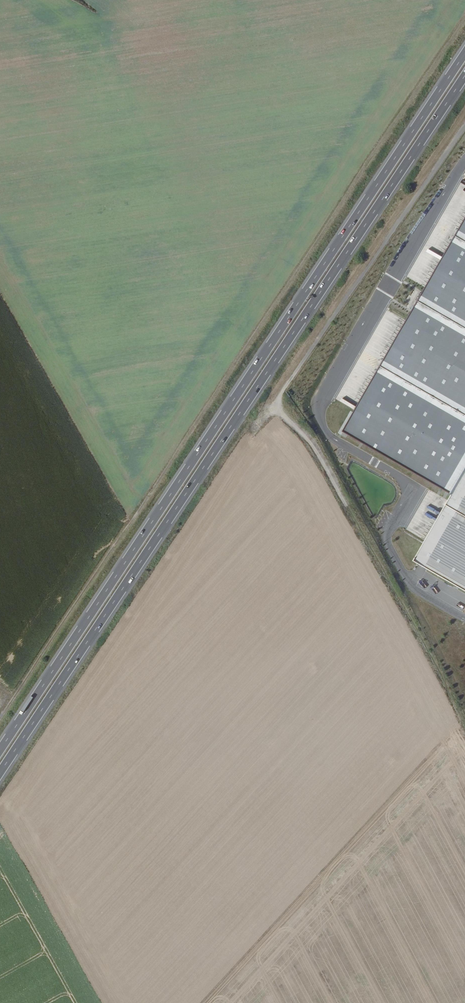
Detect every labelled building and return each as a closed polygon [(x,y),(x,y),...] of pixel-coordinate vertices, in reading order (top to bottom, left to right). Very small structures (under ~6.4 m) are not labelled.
[(346,434),(454,497),(417,562),(464,591),(464,227),(346,434)] [(422,288),(417,296),(420,297),(418,301),(421,302),(427,291),(422,288)]
